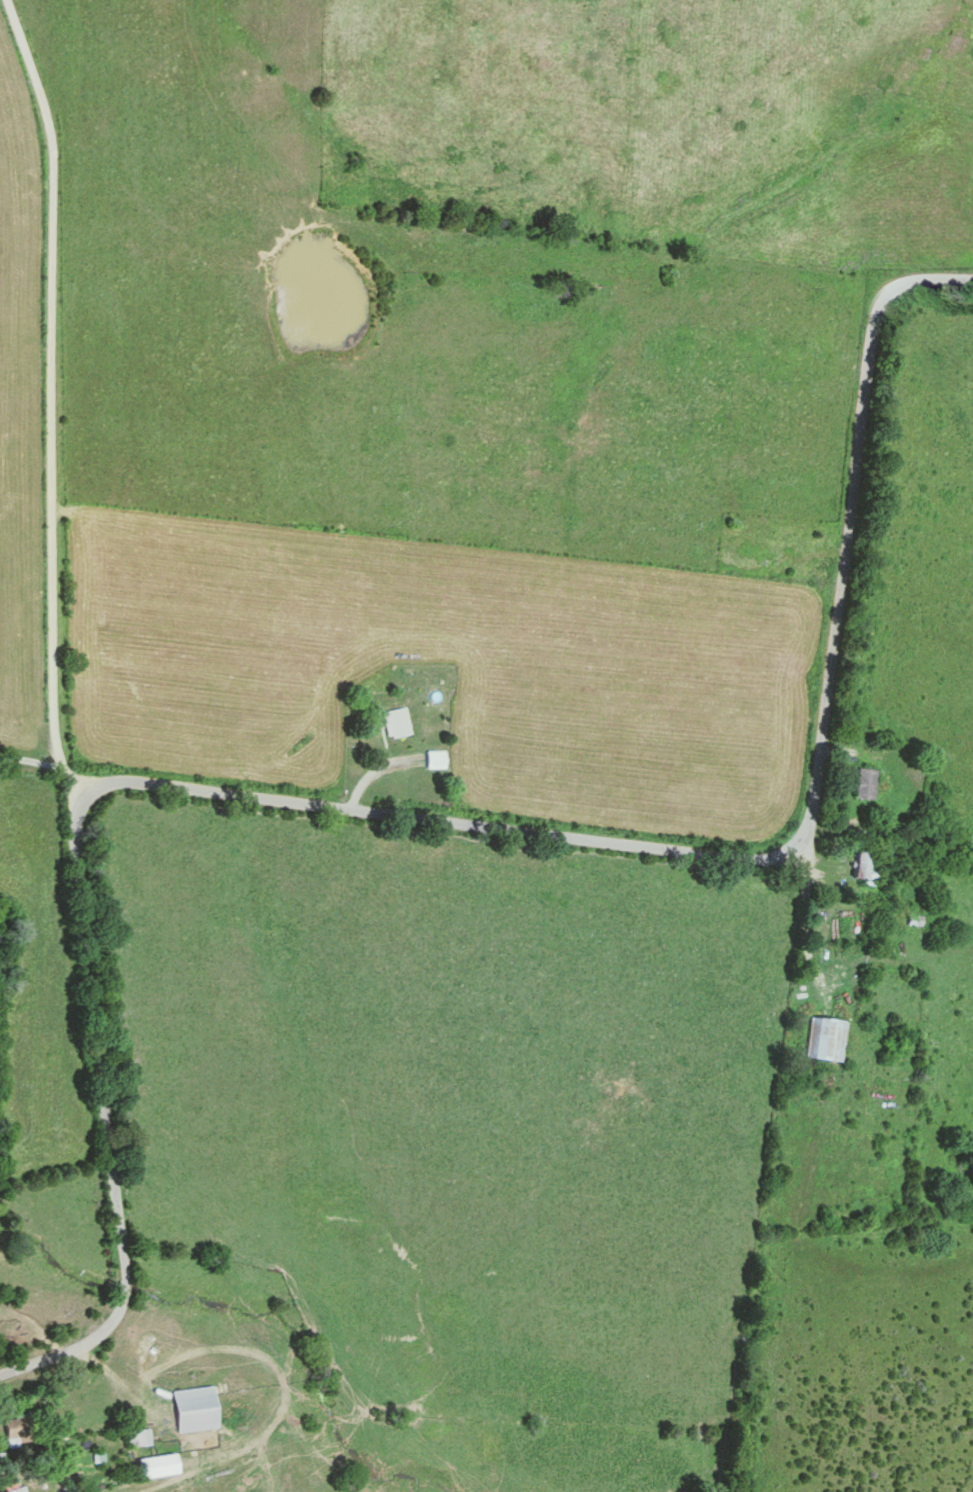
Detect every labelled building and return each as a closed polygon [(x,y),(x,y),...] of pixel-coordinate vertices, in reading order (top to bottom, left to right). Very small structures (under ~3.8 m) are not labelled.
[(389,739),(412,735),(408,708),(384,712),(389,739)] [(428,768),(446,768),(446,751),(428,751),(428,768)] [(855,798),(874,800),(877,769),(858,767),(855,798)] [(806,1058),(843,1062),(847,1020),(811,1016),(806,1058)] [(214,1387),(173,1390),(176,1433),(218,1430),(214,1387)] [(32,1434),(28,1416),(3,1421),(7,1439),(32,1434)] [(131,1430),(131,1446),(150,1446),(150,1430),(131,1430)] [(141,1479),(178,1476),(176,1455),(139,1458),(141,1479)]
